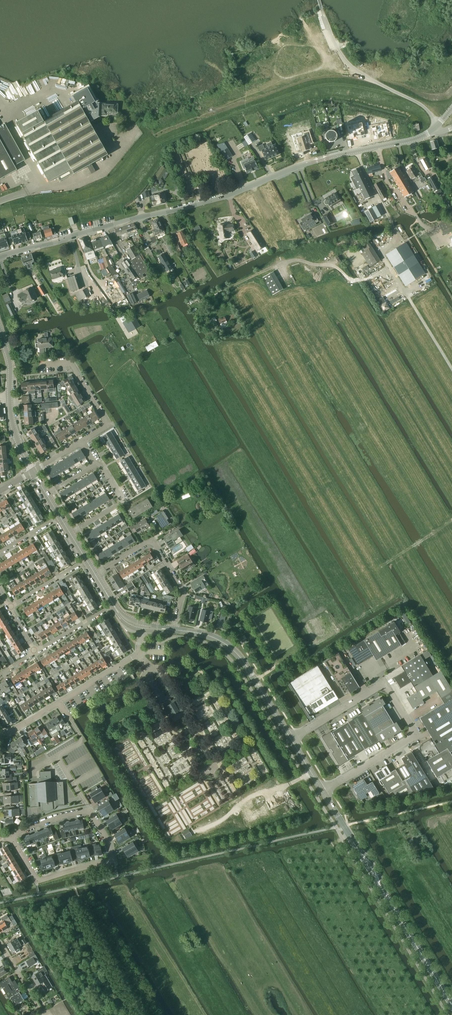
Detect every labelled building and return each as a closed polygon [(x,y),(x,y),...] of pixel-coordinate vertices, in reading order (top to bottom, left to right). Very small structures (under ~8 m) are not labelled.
[(72,96),(76,102),(78,101),(89,121),(101,115),(107,115),(107,112),(117,113),(118,104),(96,103),(87,88),(72,96)] [(38,111),(16,123),(49,182),(58,177),(60,181),(108,155),(89,121),(78,101),(76,102),(44,121),(38,111)] [(358,121),(346,124),(349,139),(361,136),(358,121)] [(0,179),(17,170),(15,166),(25,160),(5,124),(0,127),(0,179)] [(380,127),(368,129),(370,141),(383,138),(380,127)] [(293,139),(292,139),(293,145),(294,144),(296,152),(308,148),(306,140),(308,140),(306,130),(301,131),(302,134),(292,137),(293,139)] [(329,142),(329,143),(330,142),(334,141),(334,142),(335,141),(336,136),(336,135),(336,136),(333,132),(332,132),(328,133),(327,133),(326,138),(325,138),(325,139),(326,139),(329,142)] [(247,135),(243,137),(248,145),(255,140),(250,134),(250,133),(247,135)] [(436,140),(430,142),(432,150),(433,149),(434,152),(437,151),(437,148),(439,148),(436,140)] [(259,152),(261,151),(265,160),(280,154),(275,144),(272,145),(271,142),(266,144),(268,147),(264,149),(263,144),(257,147),(259,152)] [(224,143),(217,145),(222,153),(228,149),(224,143)] [(254,170),(258,168),(253,157),(250,159),(251,161),(242,164),(244,169),(245,168),(247,173),(251,171),(251,172),(254,170)] [(431,167),(425,158),(419,161),(425,171),(431,167)] [(92,164),(87,166),(91,174),(96,171),(92,164)] [(367,168),(368,173),(381,170),(380,165),(367,168)] [(413,165),(409,167),(410,169),(406,171),(411,179),(418,175),(419,178),(422,176),(420,172),(418,173),(413,165)] [(158,172),(155,177),(159,180),(162,174),(166,169),(163,167),(162,166),(158,172)] [(390,173),(404,197),(413,191),(399,167),(390,173)] [(354,176),(351,177),(353,181),(356,180),(365,199),(374,196),(360,168),(351,171),(354,176)] [(441,192),(434,180),(432,177),(428,179),(436,195),(441,192)] [(374,185),(382,199),(386,197),(380,187),(381,186),(379,182),(374,185)] [(325,201),(324,202),(324,203),(325,204),(326,204),(327,205),(328,204),(329,205),(340,199),(336,192),(325,199),(326,200),(325,201)] [(154,195),(149,196),(151,202),(153,202),(153,205),(156,204),(157,205),(160,204),(166,202),(165,200),(164,194),(163,194),(161,195),(155,196),(154,195)] [(379,204),(372,208),(377,217),(384,214),(379,204)] [(328,213),(322,216),(328,226),(334,223),(328,213)] [(299,223),(303,230),(309,226),(308,224),(314,221),(315,223),(318,221),(315,215),(311,216),(310,214),(301,220),(302,222),(299,223)] [(156,230),(153,231),(155,237),(164,232),(158,219),(152,222),(156,230)] [(444,235),(451,231),(451,225),(449,219),(439,224),(444,235)] [(133,224),(124,227),(129,236),(135,234),(136,236),(139,235),(138,233),(133,224)] [(219,227),(218,228),(218,229),(219,229),(219,230),(221,239),(228,238),(228,231),(234,230),(233,224),(227,225),(226,224),(218,225),(219,227)] [(129,236),(124,227),(115,230),(117,236),(119,236),(121,241),(128,238),(130,238),(129,236)] [(24,228),(17,230),(21,243),(28,241),(27,240),(31,239),(29,232),(25,233),(24,228)] [(44,231),(46,237),(52,235),(52,234),(55,233),(53,228),(51,229),(44,231)] [(21,243),(17,230),(10,232),(12,237),(9,238),(11,245),(14,244),(14,245),(21,243)] [(251,241),(257,251),(265,246),(259,236),(258,237),(254,230),(247,234),(251,241)] [(186,239),(183,231),(176,233),(180,241),(182,246),(188,243),(187,242),(186,239)] [(33,234),(35,240),(42,238),(40,232),(33,234)] [(9,246),(5,233),(0,235),(0,249),(9,246)] [(108,236),(100,238),(101,241),(101,242),(102,245),(103,247),(112,244),(108,236)] [(88,237),(79,239),(82,246),(86,257),(95,255),(92,247),(91,244),(88,237)] [(92,241),(91,241),(94,250),(103,247),(102,245),(101,242),(101,241),(100,238),(92,241)] [(360,245),(364,252),(371,248),(369,245),(372,243),(369,239),(367,241),(360,245)] [(385,255),(405,287),(425,274),(405,243),(385,255)] [(126,250),(132,260),(139,255),(134,245),(126,250)] [(144,249),(152,263),(156,261),(148,247),(144,249)] [(379,261),(371,248),(364,252),(361,254),(370,267),(379,261)] [(21,258),(23,263),(24,265),(27,264),(28,269),(33,267),(31,263),(34,262),(32,254),(21,258)] [(158,257),(165,269),(167,271),(169,270),(171,273),(172,273),(174,275),(175,274),(174,272),(172,268),(163,254),(158,257)] [(132,260),(129,261),(131,265),(134,269),(137,274),(139,277),(140,279),(144,277),(143,275),(149,271),(147,267),(144,263),(139,255),(132,260)] [(108,256),(102,258),(106,268),(112,264),(108,256)] [(121,262),(125,268),(125,269),(130,265),(131,265),(129,262),(127,259),(121,262)] [(127,272),(129,274),(134,271),(133,270),(134,269),(131,266),(130,266),(130,265),(125,269),(125,268),(124,269),(126,273),(127,272)] [(55,270),(50,271),(53,279),(63,276),(60,267),(54,269),(55,270)] [(134,271),(129,274),(131,278),(129,279),(133,284),(139,280),(134,271)] [(273,296),(283,290),(273,272),(263,278),(273,296)] [(77,275),(67,278),(72,292),(82,288),(77,275)] [(23,292),(18,295),(21,302),(21,301),(20,300),(26,298),(27,302),(30,301),(31,302),(32,302),(33,302),(33,301),(34,300),(37,298),(32,288),(23,292)] [(87,288),(75,294),(79,301),(90,295),(88,291),(87,288)] [(107,294),(113,304),(122,299),(116,289),(107,294)] [(147,290),(137,295),(140,301),(142,300),(150,297),(147,290)] [(2,295),(5,302),(8,300),(10,299),(8,293),(2,295)] [(133,293),(127,296),(132,305),(137,302),(133,293)] [(383,297),(378,300),(380,304),(383,310),(389,307),(386,301),(385,301),(383,297)] [(226,316),(218,320),(220,324),(226,321),(225,319),(227,318),(226,316)] [(126,321),(122,323),(124,326),(128,324),(132,331),(140,327),(134,317),(126,321)] [(38,343),(36,343),(36,348),(39,348),(39,352),(39,356),(46,355),(45,347),(52,347),(51,338),(38,339),(38,343)] [(155,341),(145,346),(148,351),(158,346),(155,341)] [(65,391),(68,389),(75,385),(71,380),(68,381),(67,379),(60,383),(61,391),(65,391)] [(53,380),(46,381),(47,389),(48,392),(56,391),(56,385),(53,385),(53,380)] [(68,389),(71,395),(75,392),(78,390),(75,385),(68,389)] [(71,395),(68,396),(72,402),(74,400),(81,396),(78,390),(75,392),(71,395)] [(81,396),(74,400),(77,406),(85,401),(81,396)] [(23,406),(24,412),(32,411),(31,405),(29,405),(29,402),(22,402),(22,406),(23,406)] [(94,412),(89,415),(93,422),(98,419),(94,412)] [(89,415),(83,418),(88,425),(93,422),(89,415)] [(83,418),(78,421),(82,428),(88,425),(83,418)] [(78,421),(72,425),(77,432),(82,428),(78,421)] [(72,425),(67,428),(71,435),(77,432),(72,425)] [(35,428),(28,432),(31,437),(38,433),(40,432),(41,431),(40,428),(38,429),(35,427),(35,428)] [(67,428),(62,431),(66,438),(71,435),(67,428)] [(66,438),(62,431),(56,435),(60,442),(66,438)] [(103,436),(106,442),(114,437),(110,431),(103,436)] [(38,433),(31,437),(34,443),(41,439),(39,435),(41,434),(40,432),(38,433)] [(106,442),(110,448),(117,443),(114,437),(106,442)] [(34,443),(37,448),(45,444),(41,439),(34,443)] [(110,448),(113,454),(121,449),(117,443),(110,448)] [(45,444),(37,448),(41,454),(48,449),(45,444)] [(121,449),(113,454),(117,459),(124,455),(121,449)] [(80,450),(75,454),(79,461),(85,458),(80,450)] [(75,454),(69,457),(74,465),(79,461),(75,454)] [(69,457),(63,461),(68,468),(74,465),(69,457)] [(120,462),(124,468),(132,463),(128,457),(120,462)] [(63,461),(57,464),(62,472),(68,468),(63,461)] [(124,468),(127,473),(135,469),(132,463),(124,468)] [(0,465),(0,475),(0,476),(5,475),(4,471),(8,471),(7,464),(0,465)] [(57,464),(52,467),(56,475),(62,472),(57,464)] [(56,475),(52,467),(46,471),(51,479),(56,475)] [(127,473),(131,479),(139,474),(135,469),(127,473)] [(93,473),(87,477),(91,483),(97,480),(93,473)] [(131,479),(134,485),(142,480),(139,474),(131,479)] [(87,477),(82,480),(86,487),(91,483),(87,477)] [(82,480),(76,483),(80,490),(86,487),(82,480)] [(142,480),(134,485),(138,491),(142,488),(145,486),(146,486),(142,480)] [(76,483),(71,487),(75,493),(80,490),(76,483)] [(18,491),(21,496),(28,492),(25,487),(18,491)] [(71,487),(65,490),(69,497),(75,493),(71,487)] [(69,497),(65,490),(60,494),(64,500),(69,497)] [(21,496),(25,502),(31,498),(28,492),(21,496)] [(105,493),(100,497),(104,503),(109,500),(105,493)] [(100,497),(94,500),(98,507),(104,503),(100,497)] [(25,502),(28,507),(34,503),(31,498),(25,502)] [(148,498),(128,511),(133,519),(153,507),(148,498)] [(6,500),(1,503),(5,509),(10,506),(6,500)] [(94,500),(89,503),(92,510),(98,507),(94,500)] [(28,507),(31,512),(38,508),(34,503),(28,507)] [(89,503),(83,507),(87,514),(92,510),(89,503)] [(83,507),(77,510),(81,517),(87,514),(83,507)] [(31,512),(34,517),(41,513),(38,508),(31,512)] [(152,510),(148,513),(150,517),(158,512),(156,508),(152,510)] [(81,517),(77,510),(72,514),(76,520),(81,517)] [(156,520),(162,528),(169,524),(166,520),(168,519),(163,511),(156,516),(158,519),(156,520)] [(41,513),(34,517),(38,522),(36,523),(38,526),(43,522),(42,520),(44,518),(41,513)] [(118,515),(113,518),(117,525),(122,521),(118,515)] [(113,518),(107,521),(111,528),(117,525),(113,518)] [(130,527),(134,532),(136,531),(138,533),(149,526),(145,519),(133,526),(133,525),(130,527)] [(107,521),(102,525),(106,531),(111,528),(107,521)] [(20,523),(15,526),(19,533),(24,529),(20,523)] [(102,525),(96,528),(100,535),(106,531),(102,525)] [(15,526),(10,529),(14,536),(19,533),(15,526)] [(96,528),(90,532),(94,538),(100,535),(96,528)] [(10,529),(5,532),(9,539),(14,536),(10,529)] [(163,540),(170,550),(176,545),(174,541),(180,537),(183,535),(179,529),(176,531),(163,540)] [(45,535),(48,540),(55,536),(52,531),(45,535)] [(0,535),(0,536),(3,542),(9,539),(5,532),(0,535)] [(94,538),(90,532),(85,535),(89,542),(94,538)] [(131,535),(125,538),(129,545),(135,542),(131,535)] [(48,540),(46,542),(49,547),(51,546),(58,541),(55,536),(54,537),(48,540)] [(125,538),(119,542),(123,548),(129,545),(125,538)] [(51,546),(49,547),(53,552),(54,551),(61,547),(58,541),(51,546)] [(119,542),(114,545),(118,552),(123,548),(119,542)] [(33,544),(28,547),(32,553),(37,550),(33,544)] [(114,545),(108,548),(112,555),(118,552),(114,545)] [(28,547),(23,550),(27,556),(32,553),(28,547)] [(56,557),(58,556),(64,552),(61,547),(54,551),(52,552),(55,557),(56,557)] [(108,548),(103,552),(107,558),(112,555),(108,548)] [(23,550),(18,553),(21,559),(27,556),(23,550)] [(58,556),(56,557),(57,559),(59,558),(61,561),(68,557),(64,552),(63,552),(58,556)] [(107,558),(103,552),(97,555),(101,562),(107,558)] [(18,553),(12,556),(16,563),(21,559),(18,553)] [(150,553),(145,556),(149,563),(153,560),(154,561),(159,559),(155,553),(151,555),(150,553)] [(177,561),(183,571),(194,564),(188,555),(177,561)] [(12,556),(7,560),(11,566),(16,563),(12,556)] [(145,556),(139,559),(143,566),(149,563),(145,556)] [(71,562),(68,557),(61,561),(64,566),(71,562)] [(139,559),(134,563),(138,569),(143,566),(139,559)] [(7,560),(2,563),(6,569),(11,566),(7,560)] [(134,563),(129,566),(133,572),(138,569),(134,563)] [(129,566),(124,569),(128,575),(133,572),(129,566)] [(47,567),(42,570),(46,576),(51,573),(47,567)] [(128,575),(124,569),(119,572),(122,578),(128,575)] [(154,573),(151,575),(154,580),(157,578),(157,579),(163,574),(160,569),(154,573)] [(42,570),(37,573),(41,579),(46,576),(42,570)] [(37,573),(32,576),(35,583),(41,579),(37,573)] [(75,574),(68,578),(71,583),(72,583),(74,585),(75,584),(82,580),(78,575),(76,577),(75,574)] [(117,574),(109,579),(113,585),(112,585),(114,588),(115,588),(116,591),(123,587),(124,586),(117,574)] [(157,579),(160,584),(167,580),(163,574),(157,579)] [(190,583),(196,593),(209,585),(203,575),(190,583)] [(32,576),(26,579),(30,586),(35,583),(32,576)] [(26,579),(21,583),(25,589),(30,586),(26,579)] [(82,580),(75,584),(78,590),(85,586),(82,580)] [(160,584),(157,585),(161,590),(162,590),(163,589),(170,585),(167,580),(160,584)] [(126,587),(129,591),(135,588),(132,582),(126,585),(125,586),(126,587)] [(21,583),(16,586),(20,592),(25,589),(21,583)] [(163,589),(162,590),(163,592),(164,591),(166,594),(173,590),(170,585),(163,589)] [(16,586),(11,589),(15,595),(20,592),(16,586)] [(85,586),(78,590),(81,595),(88,591),(85,586)] [(60,588),(55,591),(58,597),(64,594),(60,588)] [(55,591),(50,594),(53,600),(58,597),(55,591)] [(91,596),(88,591),(81,595),(79,597),(82,602),(85,600),(91,596)] [(50,594),(44,597),(48,603),(53,600),(50,594)] [(129,604),(135,606),(137,595),(131,594),(131,597),(129,604)] [(141,607),(142,599),(143,596),(137,595),(135,606),(141,607)] [(85,600),(88,605),(94,601),(91,596),(85,600)] [(44,597),(39,600),(43,606),(48,603),(44,597)] [(39,600),(34,603),(38,610),(43,606),(39,600)] [(94,601),(88,605),(91,610),(90,611),(92,614),(97,610),(95,608),(98,607),(94,601)] [(34,603),(29,607),(33,613),(38,610),(34,603)] [(186,617),(194,619),(197,608),(188,606),(186,617)] [(33,613),(29,607),(24,610),(27,616),(33,613)] [(199,621),(207,623),(208,619),(211,620),(213,612),(210,611),(202,609),(199,621)] [(75,612),(70,615),(73,621),(78,618),(75,612)] [(70,615),(64,618),(68,624),(73,621),(70,615)] [(64,618),(59,622),(63,627),(68,624),(64,618)] [(3,628),(8,625),(5,619),(0,623),(3,628)] [(102,630),(104,629),(111,625),(107,619),(101,624),(99,625),(102,630)] [(390,623),(381,628),(385,633),(391,629),(395,635),(399,632),(400,632),(396,626),(398,623),(394,623),(393,621),(392,622),(390,622),(390,623)] [(59,622),(54,625),(58,631),(63,627),(59,622)] [(3,628),(6,633),(12,630),(8,625),(3,628)] [(54,625),(49,628),(52,634),(58,631),(54,625)] [(114,630),(111,625),(104,629),(102,630),(105,635),(106,635),(107,634),(114,630)] [(49,628),(44,631),(47,637),(52,634),(49,628)] [(377,631),(348,649),(357,665),(360,663),(359,662),(362,661),(363,661),(364,660),(365,659),(366,658),(368,657),(369,657),(370,657),(372,656),(371,655),(372,654),(376,660),(401,645),(405,642),(399,632),(395,635),(391,629),(385,633),(381,628),(377,631)] [(6,633),(9,638),(15,635),(12,630),(6,633)] [(108,636),(110,639),(117,635),(114,630),(107,634),(106,635),(107,637),(108,636)] [(47,637),(44,631),(39,634),(42,640),(47,637)] [(87,632),(82,635),(85,641),(90,638),(87,632)] [(9,638),(12,643),(18,640),(15,635),(9,638)] [(82,635),(77,638),(80,644),(85,641),(82,635)] [(110,639),(113,644),(117,642),(120,640),(117,635),(110,639)] [(77,638),(71,641),(75,647),(80,644),(77,638)] [(12,643),(15,649),(21,645),(18,640),(12,643)] [(115,651),(117,650),(123,645),(120,640),(117,642),(113,644),(111,646),(115,651)] [(71,641),(66,645),(70,650),(75,647),(71,641)] [(21,645),(15,649),(18,654),(24,650),(21,645)] [(66,645),(61,648),(65,654),(70,650),(66,645)] [(123,645),(117,650),(120,655),(126,651),(123,645)] [(61,648),(56,651),(60,657),(65,654),(61,648)] [(404,671),(393,677),(400,688),(410,681),(413,687),(432,675),(422,660),(430,655),(427,650),(400,666),(404,671)] [(56,651),(51,654),(54,660),(60,657),(56,651)] [(323,661),(328,668),(344,695),(351,690),(358,686),(358,687),(359,686),(342,660),(338,652),(323,661)] [(51,654),(46,657),(49,663),(54,660),(51,654)] [(49,663),(46,657),(40,660),(44,666),(49,663)] [(103,657),(98,661),(101,667),(106,664),(103,657)] [(98,661),(92,664),(96,670),(101,667),(98,661)] [(37,663),(32,666),(35,672),(41,669),(37,663)] [(92,664),(87,667),(91,673),(96,670),(92,664)] [(309,715),(323,707),(338,698),(332,689),(332,690),(321,673),(317,665),(303,673),(288,682),(293,690),(309,716),(309,715)] [(32,666),(27,669),(30,675),(35,672),(32,666)] [(87,667),(82,670),(86,676),(91,673),(87,667)] [(27,669),(21,672),(25,678),(30,675),(27,669)] [(82,670),(77,673),(81,680),(86,676),(82,670)] [(440,698),(451,691),(440,670),(432,675),(413,687),(416,692),(406,698),(412,708),(423,702),(421,699),(435,690),(440,698)] [(21,672),(16,675),(20,681),(25,678),(21,672)] [(77,673),(72,677),(76,683),(81,680),(77,673)] [(20,681),(16,675),(11,679),(14,685),(20,681)] [(72,677),(66,680),(70,686),(76,683),(72,677)] [(66,680),(61,683),(65,689),(70,686),(66,680)] [(6,681),(0,684),(4,691),(6,693),(10,690),(9,688),(10,687),(6,681)] [(65,689),(61,683),(56,686),(60,692),(65,689)] [(47,688),(46,689),(50,695),(51,694),(55,692),(54,691),(51,686),(47,688)] [(43,690),(41,692),(45,698),(47,697),(50,695),(46,689),(43,690)] [(440,698),(443,702),(419,717),(432,739),(430,739),(430,738),(420,744),(421,744),(419,745),(419,748),(419,749),(419,750),(425,760),(426,760),(436,777),(451,767),(451,756),(449,751),(451,750),(451,691),(440,698)] [(36,695),(35,695),(39,702),(45,698),(41,692),(40,693),(36,695)] [(35,695),(30,698),(34,705),(39,702),(35,695)] [(28,700),(25,702),(28,708),(32,706),(34,705),(30,698),(28,700)] [(170,699),(165,701),(166,701),(166,702),(167,703),(163,706),(170,718),(182,710),(175,698),(171,701),(170,699)] [(360,710),(362,713),(370,726),(379,740),(380,742),(381,741),(382,741),(388,738),(388,739),(394,735),(393,734),(401,730),(396,721),(393,723),(382,705),(385,703),(381,698),(380,699),(379,698),(361,708),(362,710),(361,710),(360,710)] [(28,708),(25,702),(24,702),(20,705),(24,711),(28,708)] [(2,719),(9,715),(6,710),(0,713),(0,716),(2,719)] [(370,726),(362,713),(358,715),(357,714),(351,718),(352,719),(348,721),(335,729),(331,732),(330,731),(321,736),(329,749),(331,748),(332,750),(333,752),(331,753),(339,765),(348,760),(347,759),(365,748),(368,746),(369,747),(375,743),(374,742),(379,740),(370,726)] [(9,715),(2,719),(5,725),(8,723),(9,726),(16,722),(13,717),(11,718),(9,715)] [(59,719),(57,717),(51,720),(58,731),(60,730),(59,727),(58,725),(61,723),(62,725),(65,723),(62,717),(59,719)] [(37,740),(39,742),(40,742),(40,741),(41,740),(39,738),(41,737),(39,735),(42,733),(43,736),(47,733),(44,727),(40,730),(38,727),(33,730),(38,739),(37,739),(37,740)] [(36,740),(37,740),(37,739),(38,739),(33,730),(28,734),(32,740),(35,737),(36,740)] [(57,735),(51,739),(55,745),(60,742),(60,740),(57,735)] [(21,737),(16,740),(20,747),(25,744),(21,737)] [(9,747),(7,748),(9,751),(13,753),(15,751),(15,750),(17,749),(19,751),(21,754),(23,752),(21,749),(20,747),(16,740),(10,744),(11,746),(9,747)] [(404,779),(412,792),(433,787),(411,751),(400,757),(404,763),(397,767),(404,779)] [(11,760),(11,754),(1,754),(2,763),(9,763),(8,760),(11,760)] [(10,769),(2,769),(2,778),(4,778),(5,780),(12,780),(11,771),(16,770),(22,769),(21,765),(10,766),(10,769)] [(379,769),(373,772),(381,785),(383,784),(388,793),(392,791),(395,795),(412,792),(404,779),(402,780),(395,769),(390,772),(386,765),(381,768),(379,770),(379,769)] [(37,783),(28,784),(30,807),(38,806),(42,806),(42,809),(42,810),(44,810),(45,811),(46,811),(48,811),(49,811),(50,811),(52,810),(53,809),(53,806),(64,805),(64,804),(64,800),(63,782),(58,782),(57,782),(54,782),(54,780),(54,778),(51,778),(50,771),(40,772),(40,778),(40,779),(37,779),(37,781),(37,783)] [(351,786),(360,800),(369,794),(371,797),(379,792),(372,781),(366,784),(363,778),(351,786)] [(3,783),(3,790),(17,789),(17,780),(8,780),(8,783),(3,783)] [(96,786),(89,790),(91,793),(89,794),(89,795),(91,794),(93,796),(92,797),(93,799),(95,803),(105,796),(100,788),(101,788),(98,789),(96,786)] [(101,812),(103,816),(113,810),(108,801),(109,801),(108,801),(97,808),(100,813),(101,812)] [(13,808),(4,809),(5,816),(8,816),(9,819),(13,819),(13,816),(19,815),(18,808),(16,808),(13,808)] [(117,815),(105,821),(105,822),(108,826),(109,826),(111,830),(121,823),(117,815)] [(69,830),(68,822),(66,822),(66,823),(63,824),(64,828),(60,828),(62,838),(66,837),(65,831),(69,830)] [(47,828),(45,828),(49,836),(52,835),(55,840),(59,839),(55,830),(52,832),(50,827),(48,828),(47,828)] [(125,829),(125,828),(113,835),(114,836),(114,835),(116,840),(117,840),(119,843),(130,837),(125,829)] [(419,849),(412,838),(407,841),(414,852),(419,849)] [(99,842),(90,844),(92,855),(97,854),(97,855),(101,854),(99,842)] [(133,843),(133,842),(121,849),(122,849),(125,854),(125,853),(128,857),(138,851),(133,843)] [(87,847),(82,848),(84,858),(88,857),(88,856),(92,855),(90,844),(86,845),(87,847)] [(0,849),(4,855),(10,851),(7,845),(0,849)] [(76,848),(72,849),(75,859),(80,858),(80,859),(84,858),(82,848),(76,849),(76,848)] [(64,853),(66,862),(70,861),(70,860),(75,859),(72,849),(69,850),(69,851),(64,853)] [(4,855),(7,860),(13,856),(10,851),(4,855)] [(63,851),(54,854),(57,864),(62,862),(63,864),(66,862),(63,851)] [(54,854),(46,856),(46,858),(49,868),(53,866),(53,865),(57,864),(54,854)] [(7,860),(10,865),(16,861),(13,856),(7,860)] [(35,860),(40,869),(45,868),(45,869),(49,868),(46,858),(41,859),(40,858),(35,860)] [(10,865),(13,870),(19,866),(16,861),(10,865)] [(13,870),(16,875),(23,872),(19,866),(13,870)] [(23,872),(16,875),(19,881),(26,877),(23,872)] [(10,922),(6,915),(1,918),(3,921),(0,923),(0,928),(10,922)] [(2,931),(3,931),(13,925),(10,922),(0,928),(0,932),(2,931)] [(10,942),(7,944),(9,948),(21,941),(18,937),(17,938),(14,940),(14,939),(10,941),(10,942)] [(21,941),(9,948),(12,952),(15,950),(16,952),(20,950),(18,948),(19,948),(18,947),(23,944),(21,941)] [(26,961),(29,967),(36,963),(33,957),(26,961)] [(35,974),(32,976),(34,981),(45,974),(44,973),(44,972),(44,971),(42,968),(42,969),(38,971),(35,973),(35,974)] [(45,974),(34,981),(37,985),(40,983),(41,984),(45,991),(52,987),(45,974)] [(0,982),(0,984),(2,987),(3,986),(7,993),(10,991),(13,996),(10,997),(11,997),(15,1005),(24,999),(21,994),(20,992),(21,991),(14,980),(12,981),(9,976),(0,982)]
